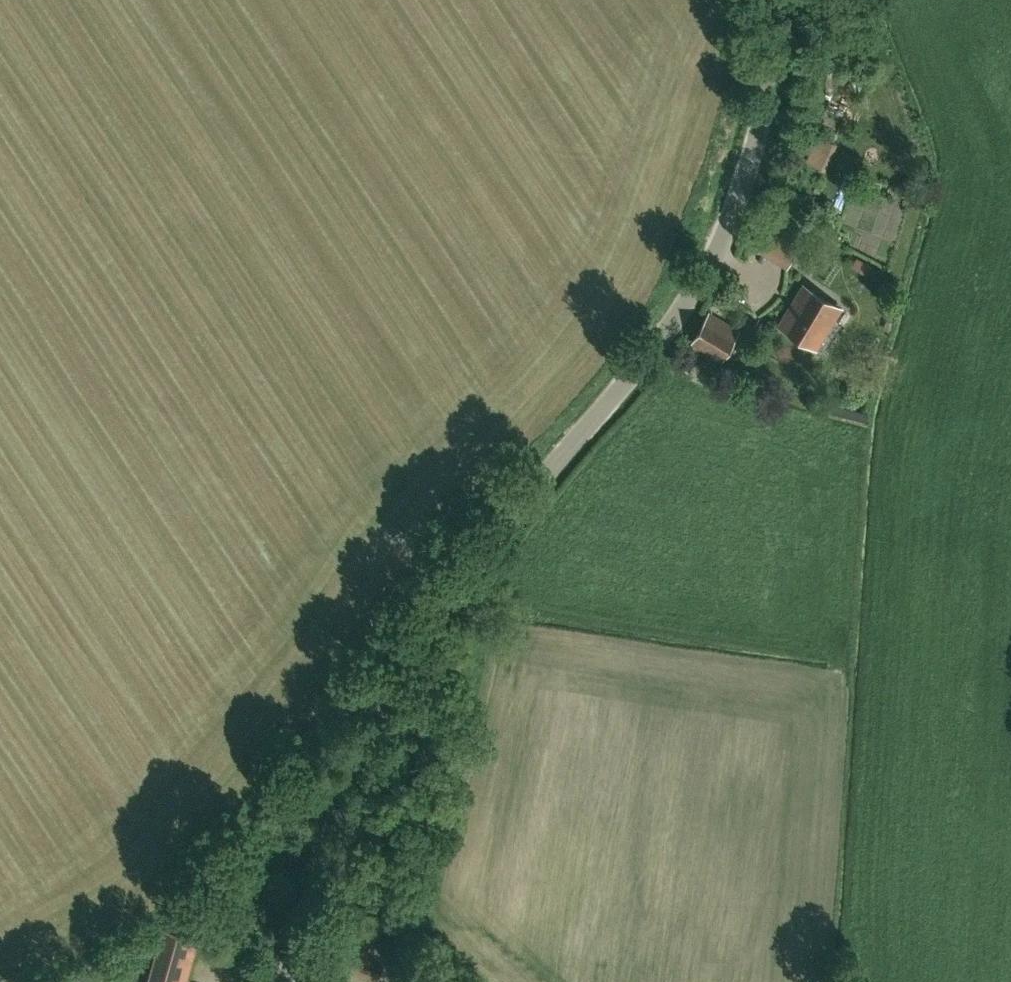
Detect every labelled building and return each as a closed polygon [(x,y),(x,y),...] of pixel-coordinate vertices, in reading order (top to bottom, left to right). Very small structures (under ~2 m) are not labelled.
[(830,173),(841,142),(821,135),(810,166),(830,173)] [(764,252),(794,264),(802,245),(772,233),(764,252)] [(792,306),(781,324),(811,342),(824,319),(829,323),(840,305),(809,286),(795,308),(792,306)] [(692,343),(719,359),(738,329),(710,312),(692,343)] [(197,938),(170,931),(156,981),(185,981),(197,938)]
